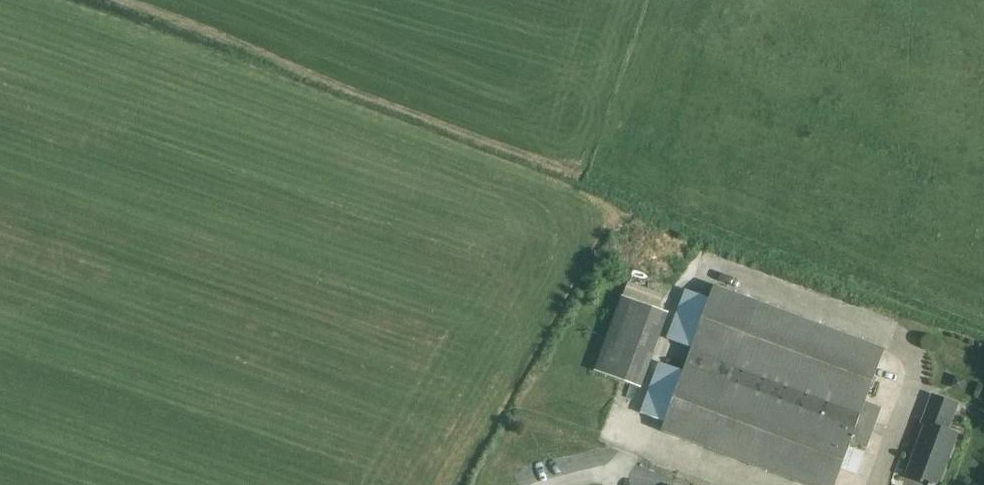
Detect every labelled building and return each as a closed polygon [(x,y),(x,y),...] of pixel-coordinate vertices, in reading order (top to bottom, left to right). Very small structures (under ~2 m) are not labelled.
[(662,430),(809,484),(836,484),(852,441),(867,447),(882,407),(866,401),(885,347),(715,284),(662,430)] [(640,388),(669,310),(619,292),(591,370),(640,388)] [(954,376),(951,386),(962,391),(965,380),(954,376)] [(923,422),(926,423),(907,475),(935,484),(938,484),(957,434),(948,430),(958,404),(933,395),(923,422)]
